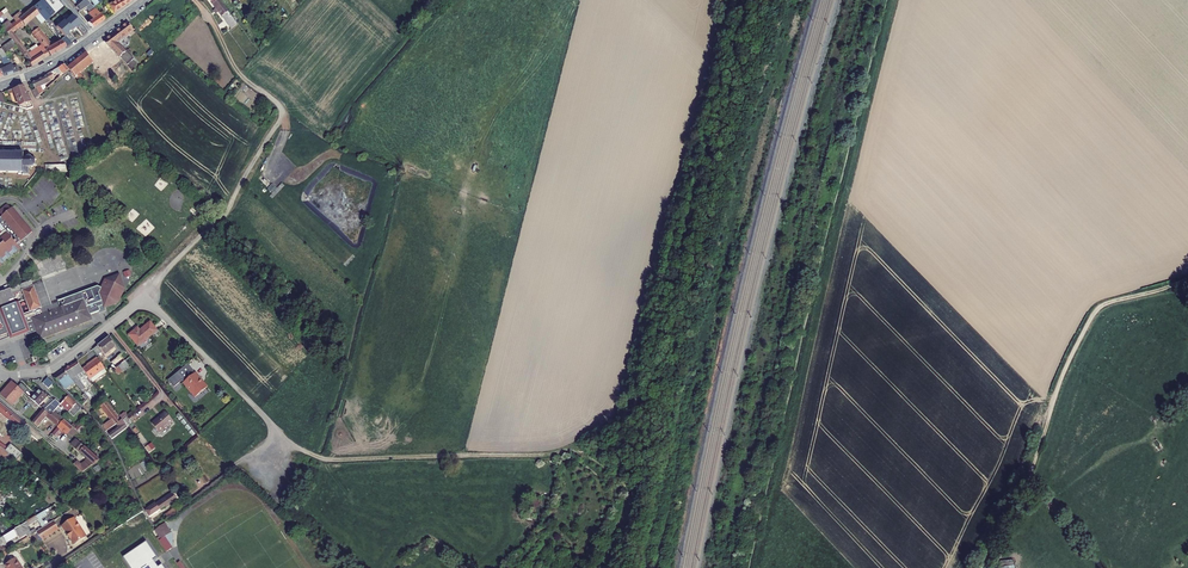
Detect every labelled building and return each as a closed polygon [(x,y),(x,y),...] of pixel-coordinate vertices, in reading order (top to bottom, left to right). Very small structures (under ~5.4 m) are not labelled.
[(43,0),(41,0),(32,7),(38,14),(44,21),(44,22),(46,20),(54,14),(43,0)] [(80,1),(85,7),(86,6),(90,11),(87,14),(92,21),(88,23),(92,28),(104,20),(86,0),(81,0),(80,1)] [(110,4),(109,5),(113,13),(131,1),(131,0),(117,0),(110,4)] [(233,29),(239,24),(221,0),(212,0),(215,4),(214,4),(223,16),(224,16),(233,29)] [(49,57),(65,47),(60,40),(50,46),(50,45),(52,43),(50,41),(48,43),(30,21),(35,17),(38,14),(32,7),(21,16),(18,19),(23,25),(24,26),(25,25),(30,30),(29,31),(44,50),(49,56),(49,57)] [(21,16),(19,13),(12,18),(14,21),(18,19),(21,16)] [(38,14),(35,17),(40,24),(44,21),(38,14)] [(23,25),(18,19),(14,21),(11,24),(3,29),(11,39),(13,43),(15,45),(30,68),(44,59),(37,48),(27,54),(19,42),(13,33),(20,28),(20,29),(24,26),(23,25)] [(9,20),(1,26),(3,29),(11,24),(9,20)] [(128,22),(123,26),(129,34),(134,31),(128,22)] [(118,43),(129,34),(123,26),(104,41),(110,48),(133,73),(140,67),(118,43)] [(0,46),(0,51),(2,54),(15,45),(13,43),(11,39),(0,46)] [(103,54),(110,48),(104,41),(87,54),(92,60),(101,53),(103,54)] [(94,63),(92,60),(87,54),(85,52),(67,67),(68,69),(80,82),(84,78),(81,74),(94,63)] [(0,58),(6,67),(0,70),(0,74),(1,77),(14,73),(11,67),(9,64),(3,56),(1,58),(0,58)] [(63,73),(68,69),(67,67),(64,64),(59,68),(63,73)] [(38,87),(54,79),(51,72),(47,74),(47,75),(31,83),(36,92),(33,94),(35,99),(38,96),(41,93),(38,87)] [(11,93),(14,92),(18,106),(30,102),(28,97),(27,97),(23,87),(14,90),(13,89),(10,90),(11,93)] [(23,172),(23,173),(16,173),(16,188),(24,189),(25,185),(32,177),(29,174),(29,167),(31,167),(31,168),(33,168),(33,167),(34,165),(36,166),(36,165),(35,164),(35,161),(37,159),(36,158),(35,159),(31,158),(31,157),(29,155),(26,158),(24,157),(24,152),(0,152),(0,171),(23,172)] [(66,163),(45,164),(46,171),(68,172),(66,163)] [(21,246),(17,242),(21,238),(21,239),(32,229),(11,206),(10,207),(5,203),(0,208),(0,213),(1,215),(0,216),(0,223),(5,229),(0,233),(0,265),(21,246)] [(64,228),(78,224),(76,217),(62,222),(64,228)] [(102,287),(98,294),(42,316),(32,320),(33,324),(39,341),(91,322),(88,314),(98,310),(98,309),(103,307),(104,310),(118,304),(124,291),(118,277),(104,282),(102,287)] [(29,282),(20,286),(21,292),(20,292),(21,293),(28,313),(28,314),(30,314),(32,320),(42,316),(39,310),(40,310),(32,288),(31,288),(29,282)] [(20,286),(9,290),(11,296),(21,293),(20,292),(21,292),(20,286)] [(102,287),(40,310),(39,310),(42,316),(98,294),(102,287)] [(8,306),(7,302),(12,300),(11,296),(9,290),(0,293),(0,309),(8,306)] [(0,309),(0,327),(0,328),(1,331),(0,332),(0,338),(8,335),(9,339),(24,334),(27,333),(28,332),(28,331),(26,327),(33,324),(32,320),(30,314),(28,314),(28,313),(21,315),(17,303),(8,306),(0,309)] [(133,333),(128,337),(137,348),(156,332),(149,324),(139,333),(135,336),(133,333)] [(107,340),(92,352),(96,358),(101,355),(103,358),(114,350),(107,340)] [(124,353),(111,363),(115,369),(113,370),(117,376),(126,369),(122,364),(129,359),(124,353)] [(104,369),(96,358),(92,362),(93,362),(82,370),(86,375),(92,383),(103,375),(100,372),(104,369)] [(82,370),(76,362),(63,372),(70,381),(72,383),(81,392),(84,389),(77,380),(86,375),(82,370)] [(195,374),(187,365),(168,381),(173,389),(181,383),(183,381),(185,383),(195,374)] [(63,372),(53,379),(60,386),(65,391),(72,383),(70,381),(63,372)] [(185,383),(182,385),(190,394),(192,393),(195,398),(207,388),(203,383),(201,384),(199,381),(201,380),(195,374),(185,383)] [(47,380),(43,383),(48,388),(51,385),(47,380)] [(0,396),(0,399),(11,408),(22,394),(16,389),(10,384),(0,396)] [(19,385),(16,389),(22,394),(25,391),(19,385)] [(38,391),(30,400),(38,407),(46,398),(38,391)] [(79,410),(66,398),(59,405),(53,400),(52,402),(43,411),(47,415),(50,416),(53,413),(56,409),(60,412),(62,410),(67,414),(69,412),(74,416),(79,410)] [(52,402),(50,400),(40,409),(42,410),(43,411),(52,402)] [(104,403),(100,407),(111,420),(103,425),(104,426),(102,428),(106,431),(115,425),(120,421),(104,403)] [(20,432),(22,429),(33,438),(36,435),(25,425),(24,426),(0,406),(0,416),(20,432)] [(43,411),(42,410),(30,424),(36,429),(44,419),(55,428),(58,424),(57,423),(60,420),(53,413),(50,416),(47,415),(43,411)] [(164,413),(151,425),(159,435),(173,423),(164,413)] [(127,417),(122,421),(127,427),(132,424),(127,417)] [(122,420),(120,421),(122,424),(108,434),(112,439),(127,428),(127,427),(122,421),(122,420)] [(76,432),(63,421),(62,421),(59,425),(58,424),(55,428),(65,437),(67,435),(71,438),(76,432)] [(1156,439),(1152,442),(1159,451),(1163,448),(1156,439)] [(75,440),(69,447),(78,455),(79,454),(85,460),(78,467),(76,465),(74,467),(82,474),(99,461),(75,440)] [(150,453),(155,447),(151,442),(145,448),(150,453)] [(15,462),(15,463),(20,456),(9,447),(6,451),(0,446),(0,451),(15,462)] [(0,451),(0,460),(10,468),(15,462),(0,451)] [(158,504),(146,512),(150,517),(165,507),(166,508),(177,501),(171,493),(157,502),(158,504)] [(532,495),(525,518),(532,521),(540,497),(532,495)] [(173,509),(164,515),(167,519),(175,512),(173,509)] [(143,511),(103,538),(105,540),(117,532),(119,535),(147,517),(143,511)] [(72,520),(60,528),(65,535),(66,534),(70,540),(68,540),(72,546),(84,538),(72,520)] [(17,538),(19,542),(25,538),(22,534),(24,533),(23,531),(31,526),(29,522),(0,539),(0,548),(17,538)] [(51,523),(34,533),(39,541),(57,531),(51,523)] [(165,523),(155,530),(160,537),(158,538),(167,552),(173,548),(172,534),(165,523)] [(154,564),(158,561),(146,545),(123,561),(128,567),(157,567),(154,564)] [(2,566),(4,567),(20,567),(21,567),(22,566),(22,565),(22,564),(18,557),(14,560),(13,559),(2,566)]
